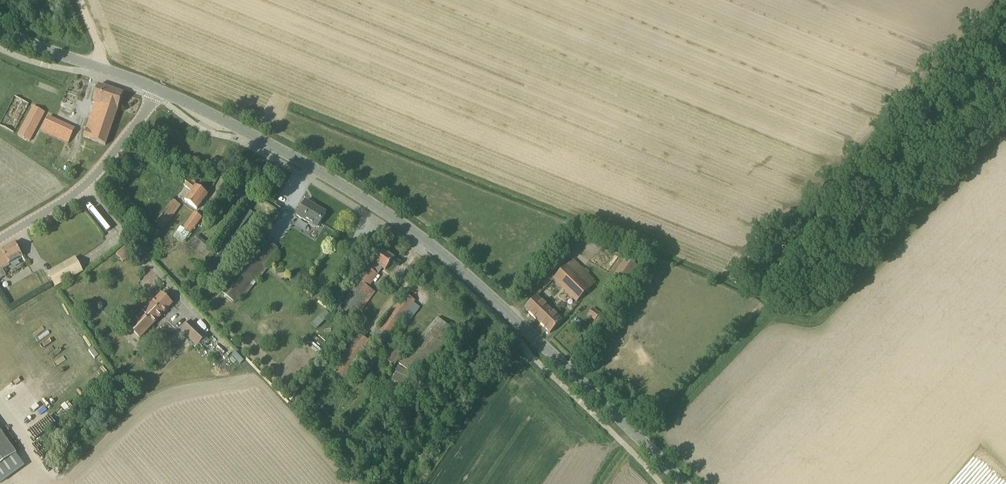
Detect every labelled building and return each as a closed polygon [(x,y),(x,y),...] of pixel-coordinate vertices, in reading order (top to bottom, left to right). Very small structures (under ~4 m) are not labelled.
[(106,145),(124,93),(99,85),(93,102),(95,102),(83,137),(106,145)] [(24,113),(29,104),(15,96),(0,123),(0,125),(14,133),(24,113)] [(34,144),(49,114),(33,106),(18,135),(34,144)] [(51,133),(71,140),(75,128),(55,121),(51,133)] [(218,166),(220,162),(212,158),(210,163),(218,166)] [(198,208),(204,199),(208,194),(196,186),(188,180),(184,185),(192,190),(185,200),(197,209),(198,208)] [(161,228),(179,204),(173,200),(155,223),(161,228)] [(317,228),(326,212),(306,200),(298,216),(317,228)] [(180,226),(179,228),(173,236),(183,243),(189,235),(202,217),(195,212),(183,228),(180,226)] [(189,244),(205,259),(214,249),(197,234),(189,244)] [(236,303),(252,282),(265,266),(279,249),(262,235),(219,290),(236,303)] [(9,264),(23,256),(15,243),(0,251),(0,269),(9,264)] [(123,262),(131,255),(125,247),(117,254),(123,262)] [(385,271),(394,258),(381,249),(337,310),(354,322),(376,292),(368,286),(377,275),(372,271),(377,265),(385,271)] [(56,287),(75,276),(83,272),(75,258),(48,273),(56,287)] [(627,283),(639,267),(626,258),(614,274),(627,283)] [(553,279),(577,303),(596,283),(590,277),(585,283),(567,266),(553,279)] [(140,338),(172,303),(162,293),(129,328),(140,338)] [(405,293),(379,328),(373,336),(383,343),(389,336),(404,317),(410,322),(420,307),(414,303),(415,301),(405,293)] [(550,333),(563,321),(537,296),(525,309),(550,333)] [(600,321),(602,318),(599,316),(601,314),(593,308),(588,315),(595,320),(597,319),(600,321)] [(413,389),(418,378),(456,334),(438,318),(408,352),(399,363),(408,371),(398,367),(392,381),(413,389)] [(197,346),(200,343),(206,336),(191,321),(182,331),(197,346)] [(373,344),(359,333),(331,370),(346,381),(373,344)] [(392,358),(388,362),(394,368),(399,363),(408,352),(402,347),(396,353),(392,349),(388,355),(392,358)] [(16,454),(0,432),(0,466),(16,454)]
